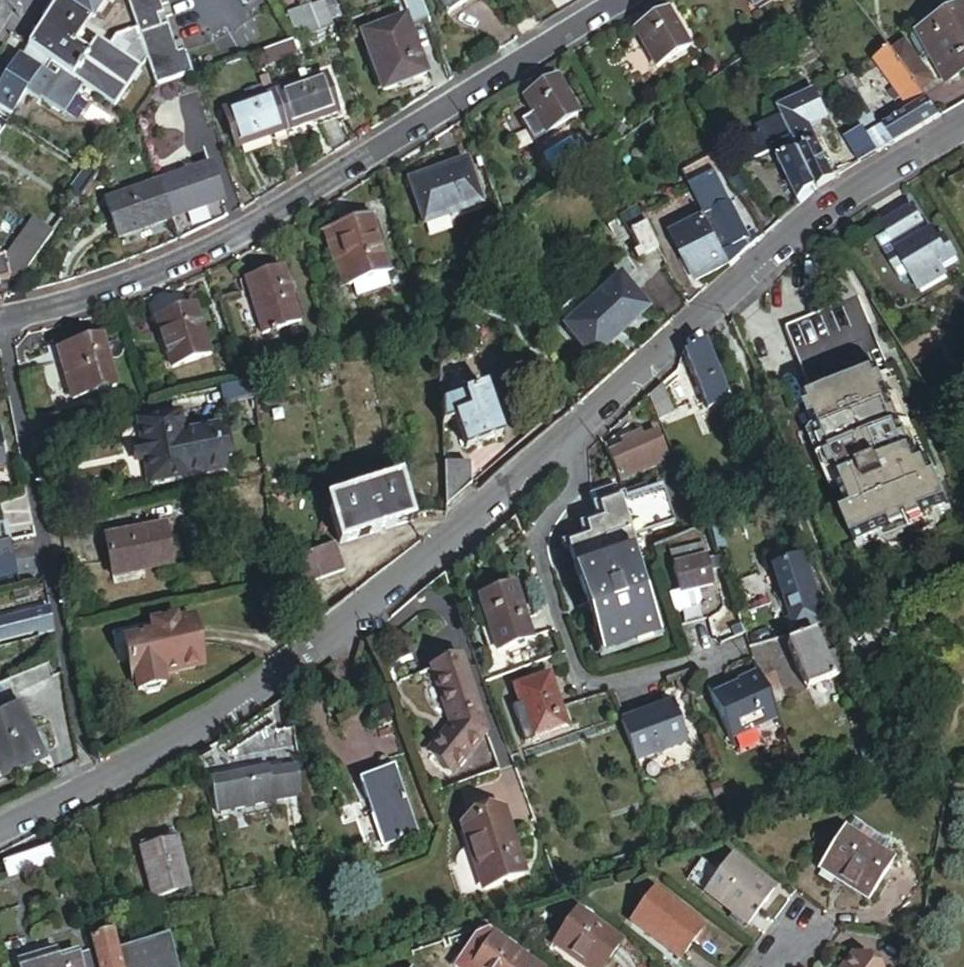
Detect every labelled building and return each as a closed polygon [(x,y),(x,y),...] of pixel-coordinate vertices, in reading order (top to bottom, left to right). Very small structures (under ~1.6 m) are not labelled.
[(73,45),(89,20),(60,0),(51,0),(23,44),(27,48),(85,89),(132,122),(156,88),(137,34),(117,39),(114,37),(105,49),(98,45),(89,57),(73,45)] [(89,20),(93,14),(103,0),(60,0),(89,20)] [(93,14),(104,22),(119,0),(103,0),(93,14)] [(171,46),(164,27),(158,30),(154,19),(160,17),(154,0),(126,0),(137,34),(156,88),(190,76),(182,53),(174,56),(171,46)] [(328,25),(326,19),(319,0),(313,0),(304,3),(306,7),(314,30),(328,25)] [(329,0),(319,0),(326,19),(335,16),(329,0)] [(425,20),(418,0),(398,0),(408,26),(425,20)] [(456,0),(439,0),(447,12),(458,4),(456,0)] [(294,37),(314,30),(306,7),(286,14),(294,37)] [(963,73),(963,16),(922,41),(947,83),(963,73)] [(164,27),(160,17),(154,19),(158,30),(164,27)] [(657,70),(688,50),(667,18),(636,38),(657,70)] [(379,92),(420,77),(400,23),(359,38),(379,92)] [(290,53),(285,41),(254,53),(259,65),(290,53)] [(178,43),(171,46),(174,56),(182,53),(178,43)] [(922,93),(936,83),(906,44),(892,53),(922,93)] [(85,89),(27,48),(0,89),(0,109),(10,115),(29,86),(70,112),(85,89)] [(877,155),(903,138),(939,117),(922,93),(892,53),(890,51),(874,63),(908,108),(913,111),(879,132),(868,139),(877,155)] [(283,133),(329,117),(316,81),(270,97),(283,133)] [(868,139),(879,132),(850,81),(839,88),(846,101),(852,110),(854,115),(864,132),(868,139)] [(547,139),(579,118),(557,84),(525,105),(534,118),(547,139)] [(237,99),(240,108),(255,103),(252,94),(237,99)] [(828,122),(814,95),(778,113),(782,121),(789,136),(809,126),(811,131),(828,122)] [(229,152),(283,133),(270,97),(255,103),(240,108),(216,117),(229,152)] [(846,114),(852,110),(846,101),(840,104),(846,114)] [(10,115),(0,109),(0,114),(8,119),(10,115)] [(854,115),(850,117),(860,134),(864,132),(854,115)] [(547,139),(534,118),(524,124),(538,145),(547,139)] [(747,146),(757,167),(775,158),(787,152),(788,154),(796,150),(789,136),(782,121),(759,133),(762,139),(747,146)] [(815,191),(835,179),(811,131),(809,126),(789,136),(796,150),(815,191)] [(859,165),(877,155),(868,139),(864,132),(860,134),(846,142),(859,165)] [(798,205),(815,191),(796,150),(788,154),(787,152),(775,158),(798,205)] [(745,241),(748,240),(718,182),(727,178),(715,157),(683,174),(707,221),(728,266),(729,268),(750,250),(745,241)] [(422,223),(479,201),(464,160),(406,181),(422,223)] [(174,218),(218,203),(205,166),(161,182),(174,218)] [(71,199),(76,202),(95,175),(86,169),(70,190),(75,193),(71,199)] [(115,239),(174,218),(161,182),(102,203),(115,239)] [(386,272),(391,270),(369,216),(328,233),(349,287),(354,285),(386,272)] [(696,282),(728,266),(707,221),(674,237),(696,282)] [(12,267),(24,276),(54,234),(42,225),(12,267)] [(656,251),(643,226),(630,233),(639,251),(634,254),(638,260),(656,251)] [(12,292),(5,260),(0,261),(0,303),(6,302),(12,292)] [(357,294),(389,282),(386,272),(354,285),(357,294)] [(262,336),(297,324),(279,273),(244,285),(262,336)] [(568,329),(592,356),(644,309),(620,283),(568,329)] [(880,373),(889,369),(860,295),(788,324),(817,398),(880,373)] [(167,373),(206,361),(191,313),(152,326),(167,373)] [(72,405),(113,392),(98,343),(56,356),(72,405)] [(703,398),(722,390),(702,344),(683,352),(703,398)] [(925,517),(954,506),(942,476),(933,480),(927,466),(923,467),(917,453),(913,455),(880,373),(817,398),(808,401),(840,481),(836,483),(843,499),(838,501),(855,545),(892,531),(896,540),(928,527),(925,517)] [(656,417),(672,409),(660,381),(646,394),(656,417)] [(464,451),(500,437),(482,391),(439,405),(441,428),(454,424),(464,451)] [(736,415),(732,405),(719,411),(723,420),(736,415)] [(148,484),(218,472),(211,433),(179,439),(176,420),(138,427),(142,449),(145,463),(148,484)] [(657,464),(667,459),(655,430),(639,437),(637,433),(621,441),(615,433),(605,442),(619,482),(657,464)] [(33,448),(42,447),(40,432),(31,433),(33,448)] [(136,464),(145,463),(142,449),(134,451),(136,464)] [(661,474),(678,467),(673,456),(667,459),(657,464),(661,474)] [(933,480),(942,476),(937,462),(927,466),(933,480)] [(444,510),(469,489),(468,465),(442,465),(444,504),(444,510)] [(340,546),(410,523),(397,483),(327,506),(340,546)] [(605,657),(656,638),(629,561),(639,557),(632,537),(670,523),(658,490),(615,506),(596,513),(600,525),(581,531),(585,543),(567,550),(605,657)] [(592,502),(596,513),(615,506),(611,495),(592,502)] [(438,523),(445,518),(444,510),(444,504),(432,513),(438,523)] [(109,572),(167,562),(160,524),(102,535),(109,572)] [(11,547),(7,530),(0,532),(0,549),(11,547)] [(667,551),(671,566),(703,559),(700,543),(667,551)] [(334,546),(275,567),(278,582),(280,596),(345,574),(334,546)] [(676,592),(709,586),(706,572),(704,561),(703,559),(671,566),(676,592)] [(713,570),(711,560),(704,561),(706,572),(713,570)] [(17,582),(14,567),(0,570),(0,586),(17,582)] [(785,646),(829,632),(819,610),(813,611),(804,577),(795,579),(792,567),(774,571),(789,627),(781,631),(785,646)] [(503,657),(540,644),(522,591),(485,605),(503,657)] [(726,591),(714,595),(716,601),(728,597),(726,591)] [(30,623),(0,630),(0,648),(36,639),(38,645),(54,641),(49,618),(30,623)] [(165,677),(204,668),(194,622),(176,625),(175,624),(150,629),(152,638),(126,644),(130,665),(134,684),(138,683),(140,694),(145,693),(149,696),(158,695),(163,689),(167,687),(165,677)] [(126,644),(152,638),(150,629),(113,638),(120,668),(130,665),(126,644)] [(811,685),(842,673),(833,651),(819,656),(814,643),(797,650),(811,685)] [(804,688),(811,685),(797,650),(790,653),(804,688)] [(429,754),(450,775),(488,736),(464,664),(436,675),(454,730),(429,754)] [(785,708),(775,680),(762,684),(764,690),(772,713),(785,708)] [(546,745),(576,735),(558,683),(522,695),(535,733),(541,731),(546,745)] [(731,752),(780,734),(772,713),(764,690),(715,709),(731,752)] [(275,732),(292,729),(288,697),(272,707),(275,732)] [(635,769),(688,752),(675,711),(622,728),(635,769)] [(43,762),(20,712),(0,721),(0,768),(9,764),(14,775),(43,762)] [(540,747),(546,745),(541,731),(535,733),(540,747)] [(14,775),(9,764),(0,768),(0,781),(14,775)] [(216,815),(300,798),(294,769),(266,775),(265,771),(209,782),(216,815)] [(381,848),(417,834),(394,770),(357,783),(381,848)] [(483,890),(524,875),(502,816),(462,830),(483,890)] [(851,830),(845,837),(863,851),(869,844),(851,830)] [(838,885),(861,903),(887,869),(863,851),(845,837),(841,834),(815,867),(838,885)] [(151,893),(187,883),(173,837),(138,848),(151,893)] [(5,866),(11,883),(59,867),(53,849),(5,866)] [(702,902),(744,933),(769,899),(728,868),(702,902)] [(197,897),(190,899),(192,908),(200,906),(197,897)] [(670,964),(692,934),(645,900),(623,930),(645,946),(667,962),(670,964)] [(565,966),(603,966),(612,953),(568,923),(547,954),(565,966)] [(166,936),(114,952),(109,936),(89,942),(96,966),(175,966),(166,936)] [(488,948),(481,943),(465,966),(475,966),(488,948)] [(645,946),(642,951),(663,966),(667,962),(645,946)] [(488,948),(475,966),(517,966),(488,948)] [(76,966),(74,959),(56,964),(52,954),(16,966),(76,966)] [(76,966),(86,963),(84,955),(74,959),(76,966)]
